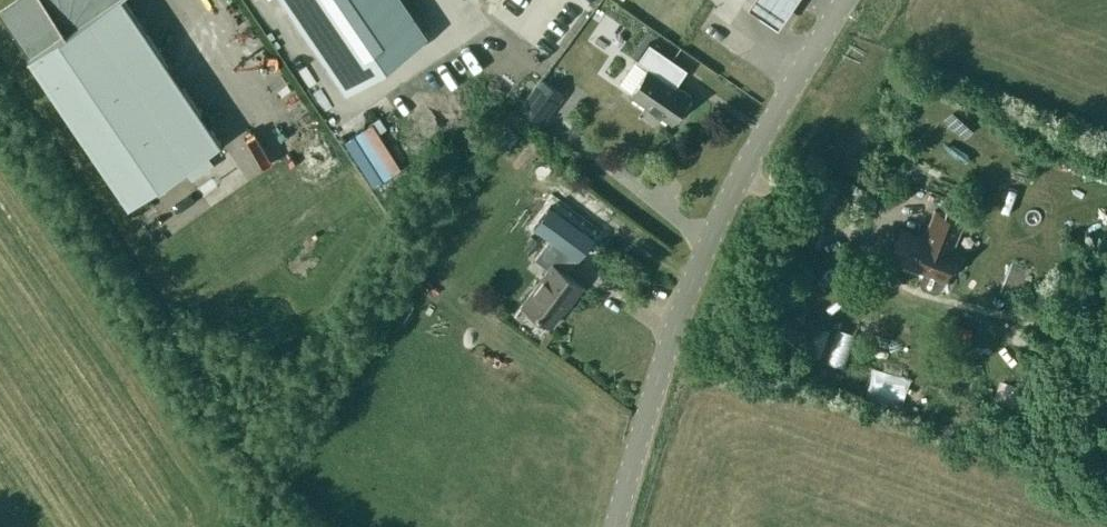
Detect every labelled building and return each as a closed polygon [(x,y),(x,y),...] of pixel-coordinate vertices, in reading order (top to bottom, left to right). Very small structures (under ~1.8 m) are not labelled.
[(222,140),(127,0),(13,0),(0,9),(0,10),(30,54),(27,55),(28,56),(29,56),(128,204),(174,172),(181,183),(214,163),(205,151),(222,140)] [(427,34),(404,0),(284,0),(345,90),(427,34)] [(611,26),(621,33),(622,31),(629,36),(628,38),(710,95),(740,53),(736,50),(748,33),(700,0),(628,0),(611,26)] [(754,6),(785,26),(802,0),(758,0),(754,6)] [(672,122),(692,96),(650,66),(630,93),(672,122)] [(541,76),(519,104),(542,122),(563,94),(541,76)] [(958,135),(971,127),(963,114),(950,122),(958,135)] [(925,238),(903,229),(893,253),(947,274),(957,250),(954,248),(966,219),(937,208),(925,238)] [(540,240),(534,235),(524,249),(530,253),(540,240)] [(577,257),(549,236),(534,257),(548,267),(521,303),(550,324),(567,300),(569,302),(583,284),(565,272),(577,257)] [(848,371),(857,331),(838,326),(828,367),(848,371)]
